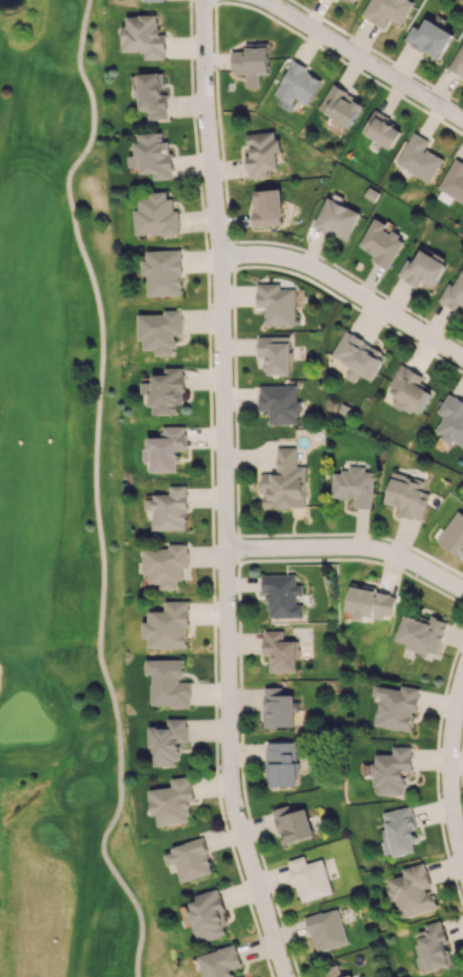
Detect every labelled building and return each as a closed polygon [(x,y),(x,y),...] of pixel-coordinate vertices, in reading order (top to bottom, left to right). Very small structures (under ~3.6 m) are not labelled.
[(383,27),(388,18),(402,25),(415,0),(371,0),(362,16),(383,27)] [(145,59),(166,59),(166,34),(158,34),(158,15),(126,15),(126,25),(122,25),(122,51),(144,51),(145,59)] [(404,40),(438,61),(454,35),(427,18),(419,29),(413,26),(404,40)] [(259,87),(259,74),(268,74),(268,43),(246,43),(246,51),(231,51),(232,74),(245,74),(245,88),(259,87)] [(449,67),(462,76),(462,43),(449,67)] [(274,96),(290,104),(293,97),(308,104),(320,79),(306,72),(308,67),(291,59),(274,96)] [(137,73),(138,98),(139,98),(140,111),(149,111),(150,119),(168,119),(166,94),(161,94),(160,72),(137,73)] [(364,102),(332,85),(318,110),(349,128),(364,102)] [(402,126),(372,112),(361,134),(392,148),(402,126)] [(268,177),(267,169),(278,169),(276,152),(281,152),(279,138),(275,139),(274,131),(247,133),(249,154),(246,155),(248,178),(268,177)] [(135,134),(137,156),(129,156),(129,167),(141,166),(141,174),(154,173),(154,179),(172,178),(170,141),(163,141),(162,132),(135,134)] [(397,166),(431,181),(442,157),(425,149),(429,140),(412,132),(397,166)] [(455,158),(438,189),(462,203),(462,162),(455,158)] [(255,227),(284,224),(280,188),(251,191),(255,227)] [(135,235),(162,233),(162,236),(180,235),(178,210),(173,210),(172,198),(167,199),(166,191),(149,192),(149,198),(138,199),(139,209),(134,209),(135,235)] [(314,227),(348,241),(360,212),(326,198),(314,227)] [(389,225),(375,217),(359,246),(375,255),(373,260),(388,269),(405,239),(387,228),(389,225)] [(146,250),(146,260),(142,260),(142,275),(147,275),(148,296),(182,295),(180,249),(146,250)] [(421,281),(433,288),(446,264),(421,249),(413,263),(407,259),(397,275),(418,287),(421,281)] [(459,311),(461,307),(462,308),(462,269),(454,286),(448,283),(439,301),(459,311)] [(257,307),(265,307),(265,325),(295,325),(294,288),(280,289),(280,283),(256,283),(257,307)] [(139,314),(139,340),(144,340),(144,349),(156,349),(156,354),(175,354),(175,334),(182,334),(182,310),(164,310),(164,314),(139,314)] [(331,357),(350,366),(345,377),(355,382),(359,373),(374,380),(387,353),(344,332),(331,357)] [(258,356),(267,356),(267,374),(290,374),(289,336),(258,337),(258,356)] [(432,392),(419,385),(424,376),(400,364),(389,385),(397,389),(390,403),(412,414),(414,409),(421,413),(432,392)] [(178,414),(178,404),(184,404),(183,367),(164,368),(165,374),(152,374),(152,382),(141,382),(142,393),(150,393),(151,414),(178,414)] [(269,424),(299,423),(299,401),(296,401),(296,385),(259,385),(259,410),(269,410),(269,424)] [(448,393),(438,412),(444,416),(436,430),(444,434),(441,439),(453,445),(455,441),(462,446),(462,401),(448,393)] [(178,471),(178,450),(186,450),(185,426),(162,426),(162,437),(147,437),(147,447),(144,447),(144,461),(152,461),(152,471),(178,471)] [(306,507),(305,466),(296,466),(296,447),(276,447),(276,473),(260,473),(261,492),(263,492),(264,508),(306,507)] [(372,472),(364,472),(364,466),(348,466),(348,472),(332,472),(331,498),(354,499),(353,507),(371,508),(372,472)] [(383,503),(400,507),(398,515),(422,521),(429,492),(422,491),(425,480),(391,472),(383,503)] [(186,485),(169,485),(170,495),(145,496),(145,510),(152,510),(153,530),(187,529),(186,485)] [(462,559),(462,514),(458,511),(437,541),(462,559)] [(143,548),(143,573),(148,573),(149,583),(161,583),(161,589),(178,589),(178,580),(183,580),(183,568),(188,568),(188,543),(169,544),(169,548),(143,548)] [(303,617),(302,605),(295,605),(295,596),(302,595),(302,584),(295,584),(295,574),(262,574),(262,593),(268,593),(268,617),(303,617)] [(393,616),(396,595),(376,592),(377,586),(350,582),(346,610),(356,612),(355,619),(364,621),(365,616),(383,619),(383,614),(393,616)] [(189,647),(187,600),(164,601),(164,611),(148,611),(148,621),(142,622),(143,638),(148,638),(149,648),(189,647)] [(396,644),(425,651),(425,650),(439,654),(447,620),(430,616),(430,620),(404,613),(396,644)] [(269,655),(269,672),(296,672),(295,640),(283,640),(283,630),(263,631),(264,655),(269,655)] [(190,706),(190,682),(181,682),(181,659),(146,659),(146,674),(152,674),(152,706),(190,706)] [(418,688),(401,685),(401,689),(375,685),(373,696),(379,697),(375,726),(412,731),(418,688)] [(282,687),(263,687),(264,727),(294,727),(293,711),(295,711),(295,694),(282,695),(282,687)] [(148,726),(148,747),(153,747),(153,766),(178,766),(178,741),(187,741),(187,718),(167,718),(167,726),(148,726)] [(267,786),(296,785),(295,741),(266,742),(267,786)] [(412,746),(393,747),(393,754),(373,754),(374,787),(378,787),(378,795),(404,794),(404,771),(412,771),(412,746)] [(158,825),(190,821),(188,799),(194,799),(191,776),(170,778),(171,787),(149,789),(152,815),(157,815),(158,825)] [(283,845),(313,836),(305,808),(290,813),(288,805),(272,810),(283,845)] [(383,812),(387,828),(381,830),(387,857),(419,850),(409,807),(383,812)] [(181,882),(213,873),(202,837),(170,847),(172,853),(165,855),(169,870),(177,867),(181,882)] [(322,859),(306,863),(304,856),(288,860),(300,902),(332,893),(322,859)] [(437,908),(433,889),(431,889),(424,863),(402,868),(404,876),(387,880),(392,902),(396,901),(400,917),(437,908)] [(189,898),(192,907),(188,909),(197,941),(225,934),(223,926),(228,924),(219,889),(189,898)] [(306,917),(315,952),(347,944),(338,909),(306,917)] [(417,932),(420,943),(414,944),(422,972),(452,964),(445,939),(446,939),(441,920),(424,925),(425,930),(417,932)] [(204,976),(235,976),(232,968),(241,966),(235,944),(198,955),(204,976)] [(351,973),(341,976),(338,964),(322,968),(324,976),(352,976),(351,973)]
